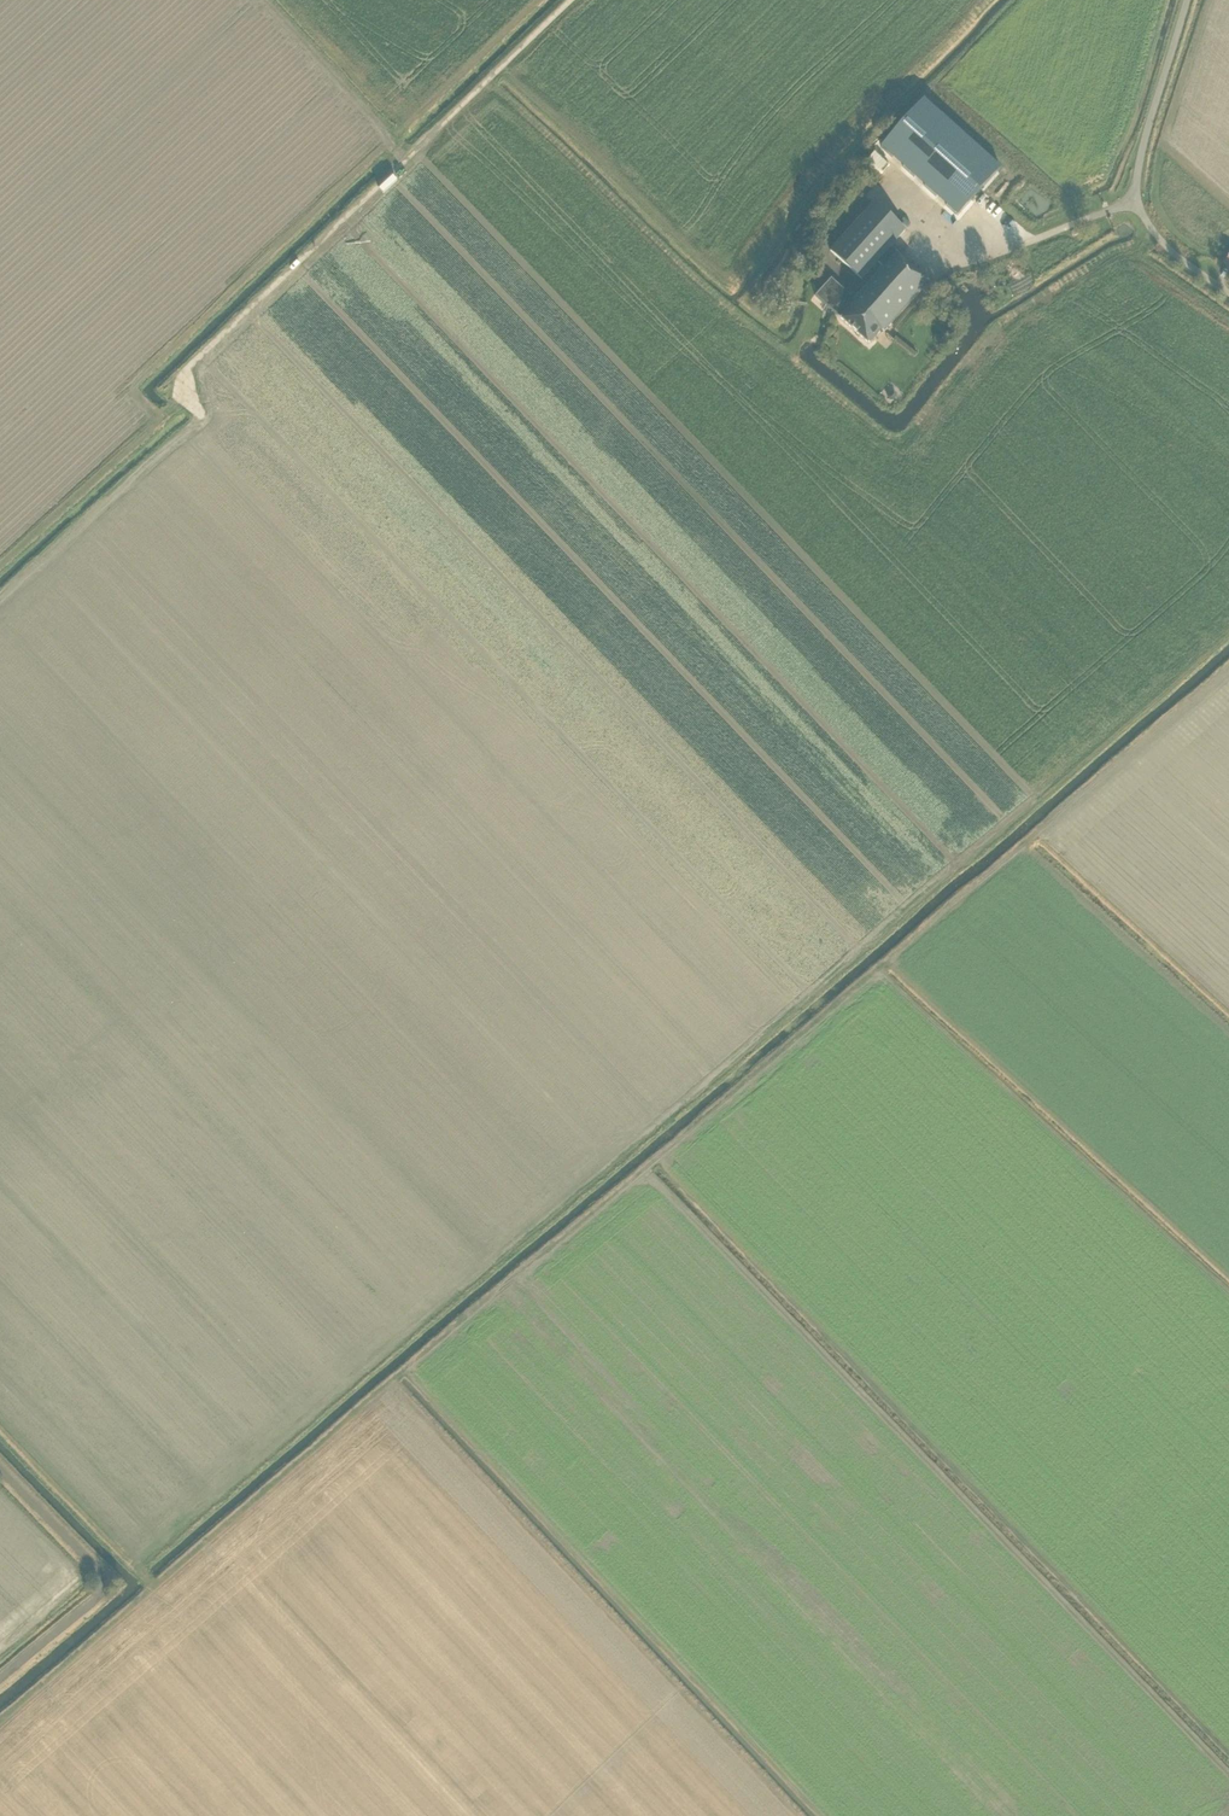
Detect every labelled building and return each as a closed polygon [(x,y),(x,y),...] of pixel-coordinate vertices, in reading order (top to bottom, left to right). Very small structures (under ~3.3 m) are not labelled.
[(924,100),(881,148),(958,216),(1001,169),(924,100)] [(831,279),(820,291),(837,307),(843,313),(839,318),(869,345),(882,330),(884,332),(930,282),(891,247),(905,231),(874,203),(830,251),(861,280),(874,266),(877,262),(884,268),(880,272),(850,306),(847,304),(852,298),(831,279)] [(897,398),(896,395),(894,393),(891,393),(888,397),(888,400),(890,402),(893,402),(897,398)]
